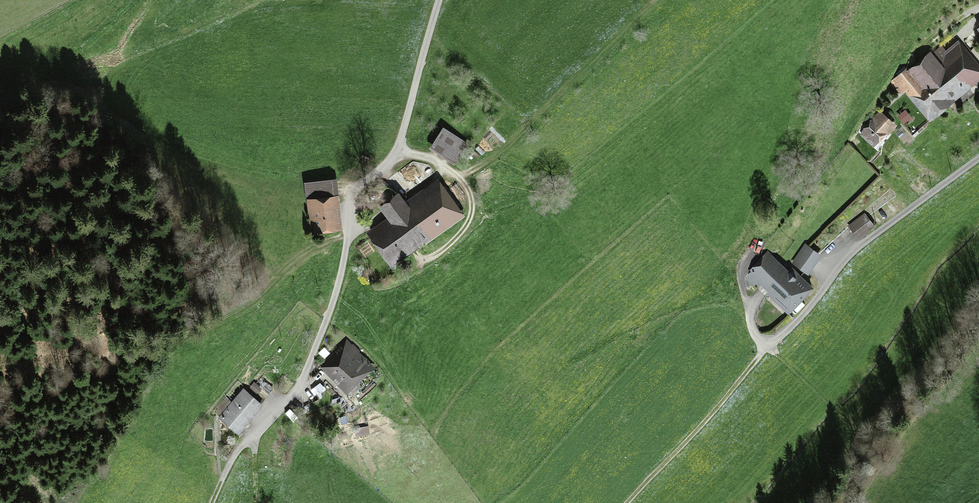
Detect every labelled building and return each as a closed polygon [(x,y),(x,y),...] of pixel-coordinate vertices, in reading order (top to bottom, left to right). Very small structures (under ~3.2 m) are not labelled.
[(891,83),(898,92),(907,85),(933,116),(953,100),(959,107),(978,90),(978,67),(975,70),(960,51),(951,58),(941,47),(911,72),(908,69),(891,83)] [(900,126),(907,120),(902,113),(895,119),(900,126)] [(892,126),(880,115),(861,135),(872,144),(884,131),(886,133),(892,126)] [(434,145),(457,160),(467,145),(444,129),(434,145)] [(313,198),(316,228),(334,227),(331,197),(333,197),(332,181),(305,182),(306,198),(313,198)] [(375,234),(392,259),(424,237),(423,236),(457,213),(442,191),(413,210),(403,196),(401,195),(383,207),(393,223),(375,234)] [(874,226),(865,214),(849,226),(858,237),(874,226)] [(807,271),(819,255),(806,246),(795,262),(807,271)] [(766,255),(752,271),(792,309),(812,288),(800,276),(795,282),(766,255)] [(346,387),(368,365),(348,345),(350,343),(344,338),(330,352),(335,357),(326,367),(346,387)] [(270,386),(259,376),(249,388),(261,397),(270,386)] [(241,389),(231,402),(224,396),(213,409),(220,415),(221,413),(239,427),(258,403),(241,389)]
